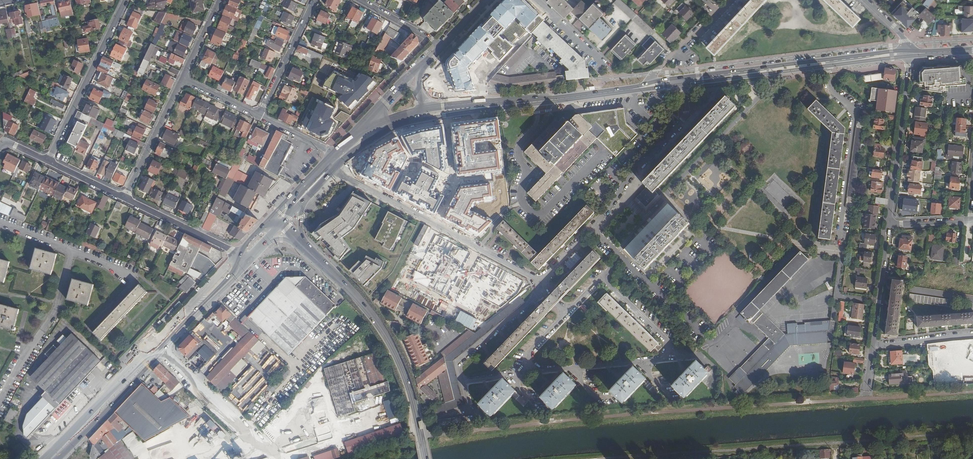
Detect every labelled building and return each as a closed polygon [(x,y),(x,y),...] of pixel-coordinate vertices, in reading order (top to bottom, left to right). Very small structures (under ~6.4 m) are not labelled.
[(59,2),(61,13),(73,11),(71,0),(59,2)] [(173,0),(151,0),(147,7),(162,9),(166,3),(166,1),(171,3),(173,0)] [(202,0),(191,0),(194,12),(204,10),(202,0)] [(240,1),(238,0),(232,0),(229,5),(237,9),(240,1)] [(298,4),(289,0),(286,0),(283,7),(294,12),(298,4)] [(335,0),(329,0),(326,5),(329,7),(331,8),(335,0)] [(339,0),(335,0),(331,8),(333,9),(336,11),(341,1),(339,0)] [(429,33),(437,31),(438,32),(454,14),(444,5),(439,0),(429,0),(436,7),(425,20),(425,21),(420,27),(429,33)] [(454,14),(465,3),(462,0),(449,0),(444,5),(454,14)] [(475,90),(468,68),(488,47),(493,52),(491,54),(500,62),(514,47),(512,44),(517,39),(519,40),(527,32),(530,35),(545,20),(522,0),(508,0),(471,38),(447,63),(453,81),(456,92),(475,90)] [(566,17),(572,10),(574,8),(565,0),(548,0),(566,17)] [(589,8),(581,0),(579,3),(574,8),(572,10),(579,18),(580,17),(589,8)] [(632,19),(637,14),(628,6),(621,0),(616,0),(615,1),(614,2),(632,19)] [(706,46),(714,54),(765,0),(750,0),(745,5),(727,24),(713,38),(706,46)] [(861,18),(841,0),(825,0),(853,26),(861,18)] [(927,8),(930,10),(932,8),(934,9),(938,4),(939,5),(935,0),(934,0),(927,8)] [(580,17),(590,27),(600,17),(601,16),(598,14),(606,6),(601,1),(593,9),(590,6),(589,8),(580,17)] [(693,13),(683,2),(677,9),(680,12),(679,12),(687,20),(693,13)] [(912,7),(909,10),(902,2),(891,13),(907,28),(917,17),(914,14),(916,11),(912,7)] [(41,15),(38,3),(26,6),(28,17),(41,15)] [(958,5),(958,9),(954,9),(954,14),(962,14),(963,6),(958,5)] [(238,22),(242,11),(237,9),(236,10),(227,6),(224,14),(233,18),(232,19),(238,22)] [(972,19),(972,6),(964,6),(964,18),(972,19)] [(345,22),(351,26),(359,11),(354,8),(348,18),(347,18),(345,22)] [(925,8),(919,15),(924,19),(919,25),(925,29),(929,24),(935,18),(925,8)] [(7,12),(9,22),(10,29),(12,34),(15,33),(14,28),(13,28),(12,22),(17,21),(18,24),(22,23),(20,11),(16,12),(16,10),(13,11),(14,12),(11,13),(10,11),(7,12)] [(136,29),(144,11),(137,10),(135,10),(127,26),(136,29)] [(9,22),(7,12),(6,11),(0,12),(0,24),(9,22)] [(359,11),(351,26),(355,28),(358,24),(364,14),(359,11)] [(674,11),(667,19),(669,21),(676,13),(674,11)] [(179,21),(180,15),(158,12),(156,23),(161,24),(160,29),(166,30),(167,19),(179,21)] [(331,13),(329,12),(328,14),(322,12),(316,24),(321,26),(323,23),(326,24),(332,14),(331,13)] [(290,25),(294,17),(286,13),(282,21),(290,25)] [(651,36),(655,31),(637,14),(632,19),(650,37),(651,36)] [(218,29),(226,33),(232,20),(223,16),(218,29)] [(58,17),(42,21),(42,22),(44,32),(46,32),(46,29),(60,25),(58,17)] [(600,17),(590,27),(603,40),(613,29),(600,17)] [(99,19),(89,22),(90,31),(101,29),(99,19)] [(372,31),(373,32),(379,22),(374,20),(370,26),(369,26),(369,27),(368,27),(367,29),(372,31)] [(193,36),(197,27),(192,25),(192,23),(189,22),(185,32),(193,36)] [(373,32),(375,33),(378,35),(383,25),(379,22),(373,32)] [(548,24),(545,22),(541,26),(536,31),(533,34),(536,37),(539,39),(550,27),(548,24)] [(672,42),(681,32),(673,24),(663,34),(672,42)] [(950,35),(950,26),(940,26),(940,32),(940,35),(950,35)] [(508,88),(589,78),(588,69),(586,69),(585,66),(584,66),(583,63),(585,61),(585,59),(550,27),(539,39),(538,40),(548,51),(551,49),(563,60),(560,63),(569,71),(569,72),(570,75),(566,75),(556,76),(556,72),(553,73),(540,74),(523,76),(511,78),(510,78),(506,77),(496,74),(488,82),(489,82),(494,84),(508,88)] [(391,38),(399,44),(402,37),(404,38),(406,36),(410,34),(406,32),(403,36),(389,28),(386,33),(391,38)] [(128,43),(133,33),(124,29),(119,39),(128,43)] [(218,29),(217,29),(212,42),(220,45),(226,33),(218,29)] [(289,42),(291,38),(287,36),(289,33),(280,29),(279,29),(276,35),(276,36),(278,37),(278,38),(285,41),(289,42)] [(187,49),(192,38),(179,32),(175,40),(181,43),(180,45),(187,49)] [(376,52),(382,55),(391,38),(386,33),(376,52)] [(321,48),(326,38),(316,34),(311,44),(321,48)] [(402,47),(410,53),(419,44),(418,38),(413,35),(402,47)] [(628,53),(630,50),(635,45),(625,35),(612,48),(622,58),(628,53)] [(650,37),(642,45),(647,49),(638,59),(644,64),(647,61),(650,63),(664,48),(651,36),(650,37)] [(279,52),(285,41),(278,38),(275,43),(269,41),(267,46),(273,48),(273,49),(279,52)] [(88,39),(78,40),(80,52),(90,52),(88,39)] [(240,46),(244,49),(248,42),(243,39),(240,46)] [(350,52),(352,47),(340,42),(335,55),(344,59),(347,51),(350,52)] [(174,55),(185,60),(188,56),(185,54),(187,49),(184,47),(175,43),(173,46),(177,48),(174,55)] [(144,60),(148,62),(155,48),(162,52),(163,50),(152,45),(144,60)] [(121,61),(126,51),(116,46),(115,48),(114,48),(111,52),(113,53),(111,56),(121,61)] [(321,60),(323,55),(306,48),(300,46),(298,51),(301,52),(301,54),(303,55),(304,53),(321,60)] [(523,46),(505,64),(510,68),(527,50),(523,46)] [(636,53),(639,56),(645,49),(642,46),(636,53)] [(398,61),(402,62),(410,53),(402,47),(398,50),(397,49),(395,51),(396,53),(391,58),(396,60),(398,61)] [(206,67),(209,68),(212,62),(217,54),(208,49),(202,60),(199,65),(205,68),(206,67)] [(274,56),(275,53),(265,49),(261,59),(270,62),(272,59),(273,56),(274,56)] [(171,58),(184,64),(185,60),(174,55),(173,54),(171,58)] [(217,54),(212,62),(216,64),(221,56),(217,54)] [(121,65),(104,57),(98,70),(103,73),(111,77),(113,74),(109,72),(109,73),(107,72),(112,63),(113,64),(113,65),(119,68),(121,65)] [(377,73),(382,60),(374,57),(369,70),(377,73)] [(144,74),(149,62),(148,62),(144,60),(138,73),(142,76),(147,78),(148,76),(144,74)] [(259,69),(262,64),(252,60),(249,65),(259,70),(259,69)] [(79,74),(83,65),(75,61),(73,66),(77,68),(75,72),(79,74)] [(268,73),(271,67),(265,65),(262,70),(268,73)] [(209,76),(220,81),(225,71),(213,66),(209,76)] [(961,66),(924,68),(920,72),(920,75),(919,75),(920,84),(925,85),(925,89),(930,89),(929,92),(940,93),(940,91),(944,92),(948,91),(948,87),(966,86),(966,79),(962,79),(961,66)] [(274,74),(276,70),(271,67),(268,73),(267,76),(266,78),(270,79),(273,73),(274,74)] [(170,72),(178,76),(180,71),(172,68),(170,72)] [(299,82),(303,73),(294,69),(290,77),(299,82)] [(338,98),(350,110),(375,82),(360,74),(354,80),(332,70),(323,86),(342,95),(338,98)] [(885,75),(885,80),(895,81),(896,71),(886,70),(885,75)] [(111,77),(103,73),(98,83),(108,88),(110,83),(113,78),(111,77)] [(60,85),(69,90),(72,84),(71,83),(73,79),(64,75),(60,85)] [(162,85),(171,90),(176,79),(167,75),(162,85)] [(222,87),(231,92),(235,83),(223,77),(220,83),(223,85),(222,87)] [(243,95),(249,81),(241,77),(234,90),(243,95)] [(156,95),(158,92),(160,87),(148,81),(143,90),(156,96),(156,95)] [(258,88),(260,84),(253,81),(245,98),(250,100),(250,99),(251,99),(255,91),(257,92),(258,89),(258,88)] [(285,95),(282,100),(289,104),(296,90),(289,86),(289,88),(285,86),(282,93),(285,95)] [(64,102),(69,93),(57,88),(53,96),(64,102)] [(897,92),(871,88),(870,101),(876,102),(875,112),(894,114),(897,92)] [(35,92),(31,89),(25,102),(33,106),(36,100),(33,98),(35,92)] [(103,93),(95,89),(90,99),(99,103),(103,93)] [(190,110),(196,99),(188,95),(185,101),(183,100),(180,106),(190,110)] [(646,180),(642,184),(645,187),(644,188),(635,197),(646,209),(656,198),(658,199),(658,198),(659,197),(654,192),(656,189),(658,187),(686,158),(736,106),(726,97),(721,101),(720,103),(717,105),(707,116),(705,114),(704,115),(705,117),(704,119),(693,131),(691,132),(690,134),(679,145),(678,146),(676,149),(665,159),(664,162),(662,163),(651,174),(650,176),(648,178),(646,180)] [(932,107),(933,98),(924,97),(924,101),(922,100),(921,106),(932,107)] [(154,113),(160,101),(154,98),(153,101),(150,100),(146,109),(154,113)] [(334,108),(313,98),(300,126),(323,137),(331,134),(335,122),(330,119),(334,108)] [(206,116),(211,106),(198,100),(193,108),(201,112),(201,113),(206,116)] [(63,109),(65,105),(55,101),(53,103),(57,105),(57,106),(63,109)] [(832,134),(820,225),(826,225),(827,222),(833,223),(845,129),(817,101),(808,110),(832,134)] [(89,103),(84,113),(92,117),(94,118),(95,119),(100,108),(89,103)] [(218,110),(211,106),(206,116),(206,117),(210,119),(213,120),(218,110)] [(121,107),(118,114),(125,117),(128,110),(121,107)] [(926,109),(916,107),(915,120),(924,121),(926,109)] [(297,122),(297,121),(299,118),(293,115),(292,116),(286,113),(288,110),(284,108),(279,119),(290,124),(292,119),(297,122)] [(596,139),(615,157),(622,151),(625,147),(629,143),(636,135),(626,125),(623,109),(617,110),(574,116),(568,122),(563,118),(559,122),(556,120),(524,153),(546,174),(527,194),(536,202),(596,139)] [(78,111),(74,120),(78,123),(68,143),(77,147),(80,141),(92,117),(84,113),(78,111)] [(153,115),(145,111),(144,114),(141,120),(149,124),(153,115)] [(234,130),(239,119),(236,118),(236,117),(226,111),(220,123),(234,130)] [(3,114),(4,119),(13,124),(15,120),(3,114)] [(47,116),(41,129),(50,134),(57,121),(47,116)] [(626,125),(635,134),(639,130),(624,116),(626,125)] [(98,129),(102,131),(104,127),(105,124),(95,119),(94,118),(92,123),(99,126),(98,129)] [(4,128),(5,133),(8,135),(9,133),(14,135),(18,126),(13,124),(4,119),(4,128)] [(874,129),(887,130),(888,124),(883,124),(884,120),(875,119),(874,129)] [(244,135),(247,137),(252,126),(241,120),(237,129),(245,133),(244,135)] [(498,120),(451,125),(457,176),(501,171),(498,150),(477,153),(475,143),(500,140),(498,120)] [(926,136),(928,124),(915,123),(914,128),(915,129),(915,135),(926,136)] [(113,135),(116,136),(117,134),(118,130),(114,128),(112,127),(105,124),(104,127),(114,132),(113,135)] [(965,133),(966,126),(957,125),(956,132),(965,133)] [(141,140),(146,131),(138,127),(135,132),(130,129),(128,133),(141,140)] [(408,134),(402,136),(412,157),(419,155),(419,153),(424,152),(425,163),(443,172),(444,169),(443,146),(446,146),(443,127),(426,130),(408,134)] [(248,143),(259,148),(260,145),(264,147),(270,135),(257,128),(254,136),(252,135),(248,143)] [(245,133),(237,129),(234,136),(241,140),(244,135),(245,133)] [(42,144),(46,136),(35,130),(31,138),(42,144)] [(175,145),(180,136),(168,130),(163,140),(175,145)] [(287,140),(289,136),(278,131),(269,148),(286,157),(293,143),(287,140)] [(125,133),(124,137),(126,138),(125,141),(129,143),(132,137),(125,133)] [(134,154),(141,141),(132,137),(129,143),(126,150),(134,154)] [(924,138),(914,137),(913,141),(912,141),(911,151),(922,152),(923,142),(924,142),(924,138)] [(404,152),(397,138),(376,150),(363,175),(385,186),(391,189),(399,173),(394,171),(391,176),(385,172),(393,158),(404,152)] [(77,147),(76,151),(86,155),(90,146),(80,141),(77,147)] [(167,145),(162,142),(157,154),(166,158),(168,155),(164,152),(167,145)] [(881,144),(875,144),(874,156),(883,158),(885,150),(880,149),(881,144)] [(946,158),(953,159),(953,156),(960,156),(963,157),(964,147),(949,146),(948,155),(947,155),(946,158)] [(244,159),(278,177),(284,166),(282,165),(286,157),(269,148),(262,161),(255,157),(254,158),(250,156),(249,157),(243,155),(245,150),(242,148),(238,156),(244,159)] [(20,163),(21,160),(16,158),(16,159),(8,156),(4,163),(7,164),(5,168),(15,173),(16,170),(20,163)] [(95,172),(100,160),(92,156),(87,167),(95,172)] [(232,168),(227,177),(234,181),(238,183),(243,174),(237,171),(244,159),(238,156),(232,168)] [(923,158),(914,157),(913,164),(912,164),(911,169),(921,170),(923,158)] [(203,159),(202,161),(211,165),(216,168),(217,166),(203,159)] [(158,174),(163,164),(155,160),(150,170),(158,174)] [(104,176),(105,176),(111,164),(105,161),(99,173),(104,176)] [(214,171),(213,172),(224,178),(219,189),(221,190),(227,177),(232,168),(229,166),(227,170),(219,166),(221,162),(219,161),(217,166),(216,168),(214,171)] [(23,165),(20,163),(16,170),(27,176),(32,166),(24,162),(23,165)] [(961,173),(962,163),(953,162),(951,172),(952,172),(952,174),(960,175),(960,173),(961,173)] [(117,168),(119,164),(117,163),(115,165),(111,163),(111,164),(105,176),(109,179),(115,167),(117,168)] [(440,175),(423,166),(415,182),(411,180),(412,179),(405,175),(396,192),(435,212),(443,198),(431,192),(440,175)] [(181,168),(178,174),(186,179),(190,172),(181,168)] [(909,173),(908,182),(919,183),(920,171),(909,170),(909,172),(909,173)] [(872,178),(884,180),(885,177),(884,177),(884,172),(873,171),(873,172),(872,178)] [(268,189),(270,190),(277,183),(257,172),(247,188),(259,194),(264,197),(268,189)] [(31,185),(40,189),(46,178),(37,173),(31,185)] [(60,183),(47,176),(46,178),(59,184),(60,183)] [(123,185),(126,178),(122,176),(120,178),(118,177),(117,178),(115,176),(113,180),(123,185)] [(157,181),(147,177),(141,189),(148,193),(153,184),(155,186),(157,181)] [(227,177),(221,190),(219,195),(226,198),(234,181),(227,177)] [(46,178),(40,189),(54,196),(59,184),(46,178)] [(959,186),(960,179),(951,178),(950,184),(947,184),(947,188),(961,190),(961,186),(959,186)] [(881,193),(883,184),(872,182),(871,192),(881,193)] [(491,183),(460,186),(443,218),(452,223),(454,220),(460,224),(458,226),(469,232),(471,228),(481,233),(493,222),(474,212),(472,216),(468,214),(474,202),(493,200),(491,183)] [(54,196),(63,201),(65,196),(69,189),(59,184),(54,196)] [(259,194),(247,188),(241,185),(233,200),(251,209),(259,194)] [(920,194),(921,186),(910,185),(909,193),(920,194)] [(78,191),(70,187),(69,189),(65,196),(74,201),(78,191)] [(154,188),(150,196),(160,201),(164,193),(154,188)] [(321,223),(311,234),(338,261),(348,249),(340,238),(353,228),(371,202),(362,197),(352,192),(338,213),(321,223)] [(168,194),(164,203),(176,209),(180,199),(168,194)] [(78,206),(92,213),(97,203),(83,196),(78,206)] [(960,209),(961,198),(950,197),(949,207),(960,209)] [(210,213),(217,216),(219,217),(222,210),(229,214),(231,211),(243,217),(245,220),(239,228),(247,233),(259,221),(217,198),(210,213)] [(905,200),(904,204),(904,210),(917,212),(919,202),(905,200)] [(193,205),(184,201),(180,209),(189,214),(193,205)] [(255,204),(256,212),(265,211),(264,203),(255,204)] [(941,205),(932,203),(931,213),(940,214),(941,205)] [(0,204),(0,212),(11,216),(14,210),(0,204)] [(624,251),(633,260),(656,237),(677,214),(668,205),(639,235),(624,251)] [(876,215),(877,215),(878,207),(869,206),(868,214),(876,215)] [(531,263),(539,270),(594,214),(586,207),(539,255),(504,221),(497,229),(514,245),(531,262),(531,263)] [(19,210),(15,208),(14,210),(11,216),(25,222),(27,216),(18,212),(19,210)] [(396,216),(388,211),(375,239),(382,243),(383,241),(384,242),(383,246),(390,250),(395,241),(404,220),(396,216)] [(198,226),(203,228),(210,214),(205,212),(198,226)] [(203,228),(203,229),(210,232),(217,216),(210,213),(210,214),(203,228)] [(679,236),(680,237),(682,235),(683,236),(685,234),(684,232),(684,231),(689,225),(678,214),(677,214),(656,237),(633,260),(645,271),(650,266),(651,268),(653,266),(654,267),(656,265),(654,263),(654,261),(664,251),(666,252),(668,250),(669,251),(671,249),(669,248),(669,246),(679,236)] [(868,214),(866,214),(864,227),(874,228),(876,215),(868,214)] [(141,223),(142,222),(131,216),(127,224),(138,230),(141,223)] [(44,229),(48,231),(54,220),(50,218),(48,223),(44,221),(41,226),(45,228),(44,229)] [(826,225),(820,225),(818,239),(831,240),(833,223),(827,222),(826,225)] [(154,230),(141,223),(138,230),(136,233),(150,239),(154,230)] [(92,224),(87,233),(95,237),(100,228),(92,224)] [(231,234),(240,240),(241,240),(247,233),(239,228),(235,226),(231,234)] [(481,233),(478,235),(481,238),(487,233),(485,230),(481,233)] [(164,245),(168,236),(157,231),(152,242),(163,247),(164,245)] [(956,233),(952,233),(951,234),(947,233),(946,241),(950,241),(950,243),(955,243),(956,233)] [(201,279),(216,265),(209,257),(197,252),(199,249),(202,250),(202,249),(210,252),(212,247),(185,234),(181,243),(177,252),(170,265),(185,272),(201,279)] [(860,243),(860,248),(867,249),(868,244),(874,245),(875,235),(866,234),(864,243),(860,243)] [(471,254),(436,235),(413,280),(448,298),(471,254)] [(177,252),(181,243),(168,236),(164,245),(177,252)] [(911,250),(913,238),(904,236),(904,240),(901,239),(899,249),(911,250)] [(942,260),(944,247),(933,245),(932,259),(942,260)] [(31,269),(52,275),(57,255),(36,248),(31,269)] [(557,304),(600,260),(593,252),(550,296),(484,364),(492,371),(557,304)] [(809,261),(801,253),(740,314),(747,321),(749,324),(751,322),(769,339),(738,370),(745,376),(734,386),(742,395),(790,347),(828,344),(828,343),(827,332),(785,335),(760,311),(809,261)] [(860,262),(870,263),(871,258),(872,258),(873,254),(865,253),(865,257),(861,257),(860,262)] [(359,260),(348,271),(364,286),(381,268),(384,262),(376,258),(375,260),(366,255),(362,264),(359,260)] [(524,282),(480,259),(458,301),(474,310),(481,298),(500,308),(517,294),(524,282)] [(4,283),(10,262),(0,260),(0,282),(4,283)] [(183,276),(185,272),(170,265),(168,269),(183,276)] [(181,290),(184,291),(195,281),(191,276),(187,275),(183,278),(186,282),(185,283),(183,281),(176,287),(181,290)] [(249,317),(289,355),(336,305),(307,276),(287,277),(249,317)] [(856,277),(855,287),(862,288),(866,289),(867,279),(856,277)] [(67,300),(89,306),(94,285),(73,280),(67,300)] [(895,336),(904,281),(901,281),(901,282),(893,281),(885,334),(895,336)] [(94,333),(101,341),(148,293),(140,285),(94,333)] [(224,287),(212,299),(216,303),(224,294),(223,293),(226,289),(224,287)] [(397,309),(402,311),(404,312),(409,315),(408,316),(422,323),(428,312),(389,291),(382,302),(397,310),(397,309)] [(955,300),(911,293),(909,301),(953,308),(955,300)] [(451,384),(458,383),(453,360),(525,302),(521,296),(516,300),(495,317),(475,333),(446,356),(444,357),(447,368),(448,372),(451,384)] [(607,296),(600,303),(651,353),(654,350),(655,349),(659,352),(663,348),(659,344),(658,345),(607,296)] [(862,320),(864,305),(854,303),(852,319),(862,320)] [(20,310),(0,305),(0,327),(14,331),(20,310)] [(235,318),(223,306),(215,314),(228,325),(229,324),(235,318)] [(917,317),(918,328),(972,324),(972,313),(917,317)] [(747,321),(740,314),(737,319),(743,325),(747,321)] [(235,318),(229,324),(244,338),(250,332),(235,318)] [(196,334),(203,325),(198,320),(190,328),(196,334)] [(861,324),(847,322),(845,336),(859,337),(861,324)] [(443,355),(444,357),(446,356),(475,333),(469,330),(441,352),(443,355)] [(192,335),(189,333),(177,345),(177,349),(182,353),(183,352),(187,356),(186,357),(188,359),(189,358),(204,342),(194,332),(192,335)] [(244,338),(211,373),(220,381),(223,378),(230,383),(265,346),(250,332),(244,338)] [(416,367),(429,362),(416,333),(404,339),(416,367)] [(62,345),(58,348),(49,357),(31,378),(46,392),(42,396),(41,397),(50,406),(48,409),(40,401),(28,414),(24,426),(25,436),(28,439),(53,413),(55,411),(56,409),(101,362),(72,334),(67,339),(63,336),(58,342),(62,345)] [(849,354),(859,355),(860,345),(850,344),(849,354)] [(46,354),(49,357),(58,348),(55,345),(46,354)] [(217,354),(211,349),(206,355),(208,357),(199,367),(201,370),(217,354)] [(903,350),(891,351),(892,364),(903,363),(903,350)] [(378,353),(324,370),(338,417),(354,412),(352,404),(386,394),(390,393),(386,379),(378,353)] [(417,376),(418,377),(444,357),(443,355),(417,376)] [(416,379),(420,389),(428,398),(433,400),(437,396),(426,385),(441,372),(447,368),(444,357),(418,377),(416,379)] [(708,373),(696,362),(672,387),(684,398),(701,381),(708,388),(720,376),(712,369),(708,373)] [(854,374),(855,364),(845,363),(843,373),(854,374)] [(167,383),(174,376),(161,364),(154,371),(154,372),(167,383)] [(653,395),(657,391),(633,367),(609,392),(622,404),(641,383),(653,395)] [(269,388),(273,393),(290,375),(290,372),(287,369),(269,388)] [(889,384),(913,383),(913,371),(908,371),(908,373),(889,374),(889,384)] [(444,380),(449,402),(455,400),(451,384),(448,372),(442,374),(443,380),(444,380)] [(211,373),(207,377),(222,391),(230,383),(223,378),(220,381),(211,373)] [(552,410),(576,385),(564,374),(540,398),(552,410)] [(181,382),(174,376),(167,383),(173,390),(181,382)] [(830,378),(829,386),(830,391),(834,391),(834,386),(839,385),(839,378),(830,378)] [(527,402),(503,379),(480,404),(491,415),(511,395),(523,407),(527,402)] [(449,402),(431,407),(432,415),(463,405),(458,383),(451,384),(455,400),(449,402)] [(156,395),(143,384),(116,412),(125,421),(135,431),(146,441),(191,416),(171,398),(163,402),(156,395)] [(171,398),(161,389),(156,395),(163,402),(171,398)] [(186,396),(180,404),(192,413),(198,405),(186,396)] [(384,402),(390,420),(395,418),(397,418),(391,400),(384,402)] [(12,424),(18,413),(11,409),(5,421),(12,424)] [(125,421),(116,412),(105,424),(112,431),(108,434),(104,438),(103,437),(98,441),(102,446),(103,446),(106,451),(121,441),(124,439),(117,429),(125,421)] [(284,424),(290,418),(284,412),(278,419),(284,424)] [(226,441),(230,437),(215,420),(210,425),(212,426),(201,436),(214,450),(225,440),(226,441)] [(135,431),(125,421),(117,429),(124,439),(135,431)] [(105,424),(90,439),(95,445),(91,457),(93,458),(98,458),(101,455),(106,451),(103,446),(102,446),(98,441),(103,437),(104,438),(108,434),(112,431),(105,424)] [(358,442),(360,450),(404,435),(401,424),(357,439),(358,442)] [(269,435),(276,433),(274,426),(267,428),(269,435)] [(172,444),(175,454),(187,450),(183,440),(172,444)] [(137,458),(135,458),(121,441),(106,451),(112,458),(138,458),(137,458)] [(317,458),(333,458),(360,450),(358,442),(316,456),(317,458)] [(831,451),(831,449),(820,450),(820,458),(830,457),(829,451),(831,451)]
